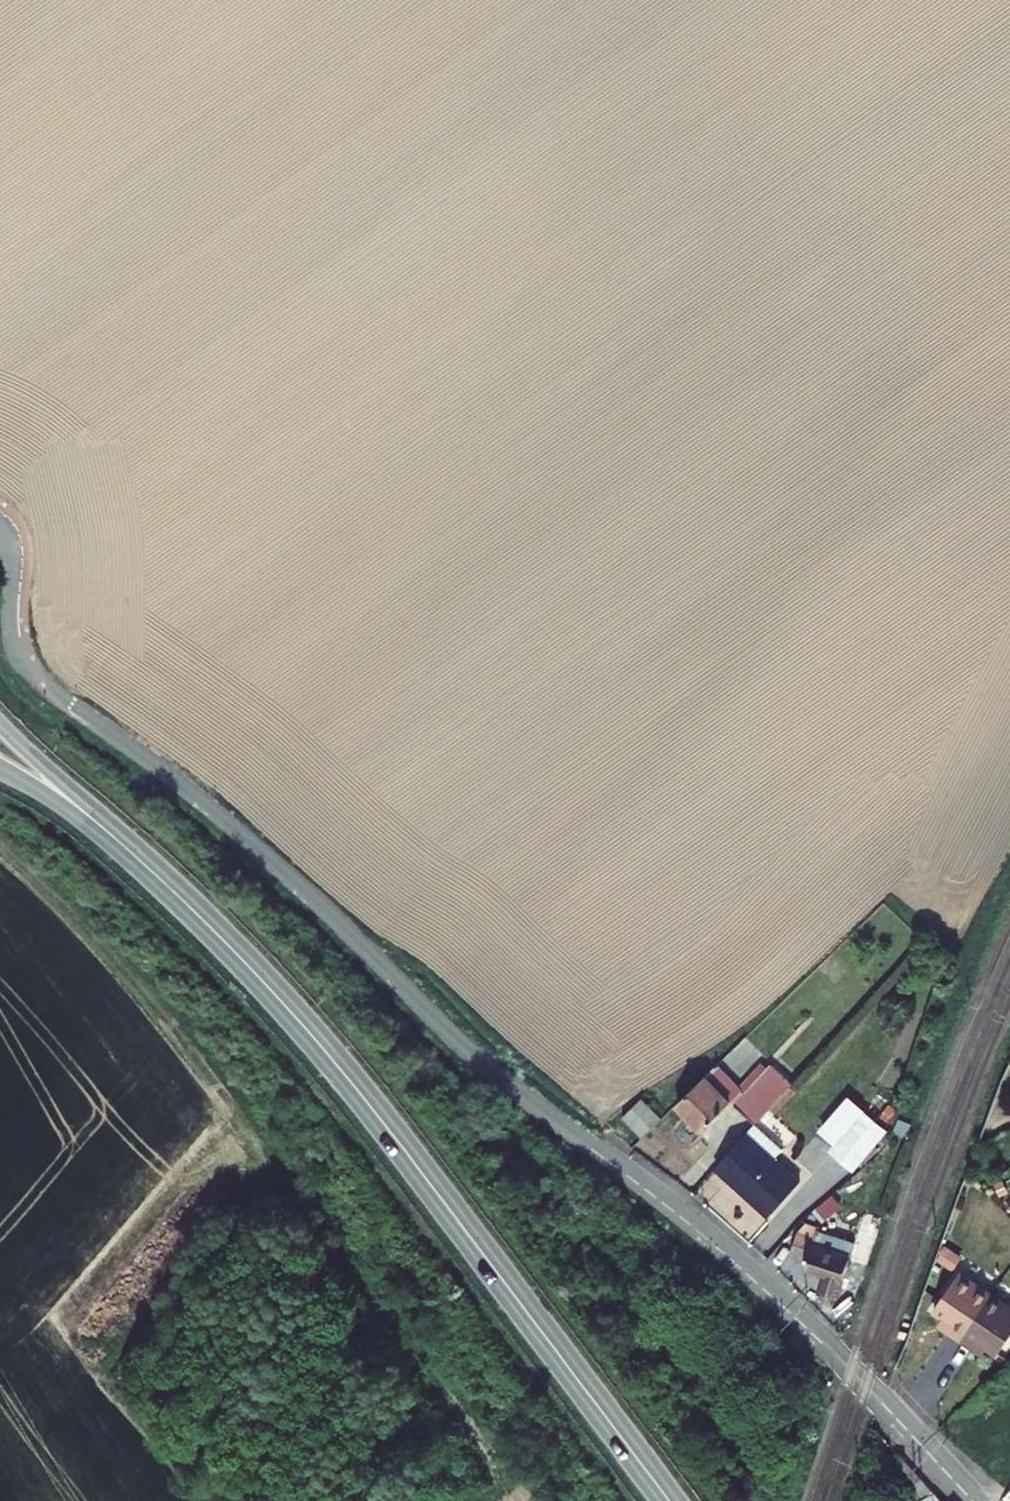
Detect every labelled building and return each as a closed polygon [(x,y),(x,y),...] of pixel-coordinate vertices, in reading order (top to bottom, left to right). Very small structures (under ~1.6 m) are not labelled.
[(732,1100),(756,1123),(793,1082),(774,1064),(765,1074),(759,1069),(740,1088),(718,1064),(678,1102),(703,1128),(732,1100)] [(643,1099),(624,1117),(642,1136),(661,1117),(643,1099)] [(855,1168),(887,1130),(864,1110),(832,1148),(855,1168)] [(770,1214),(800,1181),(775,1158),(784,1148),(756,1123),(717,1167),(770,1214)] [(819,1228),(804,1224),(797,1240),(796,1246),(812,1251),(811,1255),(831,1261),(827,1273),(844,1279),(854,1245),(818,1233),(819,1228)] [(960,1335),(993,1289),(961,1267),(933,1306),(952,1319),(947,1326),(960,1335)] [(960,1335),(973,1344),(978,1338),(997,1350),(1009,1332),(1009,1302),(993,1289),(960,1335)]
